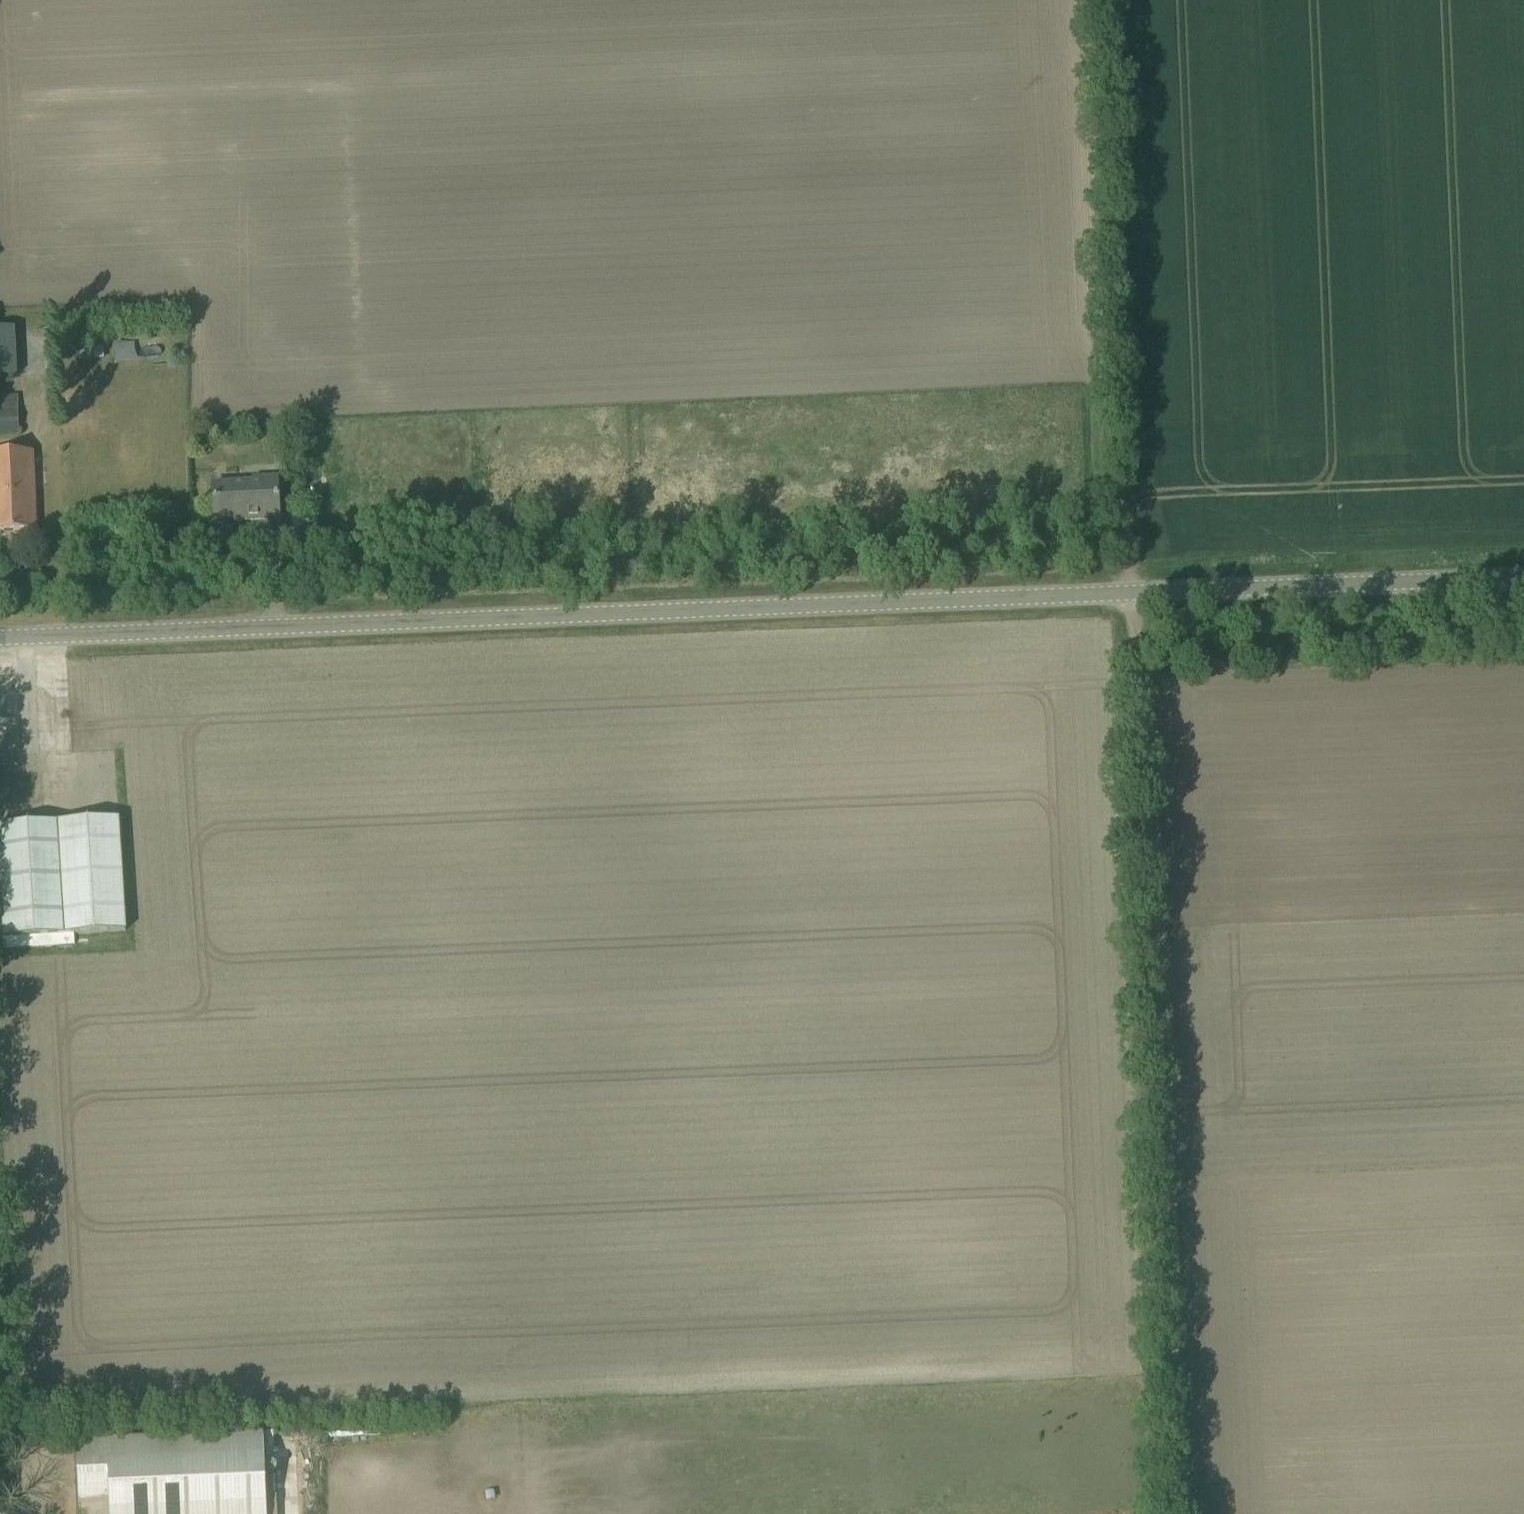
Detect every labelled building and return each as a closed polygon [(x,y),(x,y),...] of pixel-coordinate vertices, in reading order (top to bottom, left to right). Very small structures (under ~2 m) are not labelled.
[(16,375),(14,328),(0,329),(0,376),(16,375)] [(19,432),(17,396),(0,397),(0,432),(19,432)] [(36,530),(33,451),(0,453),(0,531),(36,530)] [(251,481),(213,483),(214,498),(215,518),(241,517),(241,521),(279,519),(277,475),(251,476),(251,481)] [(3,938),(125,931),(118,817),(0,824),(0,886),(3,938)] [(79,1502),(109,1501),(110,1513),(265,1513),(262,1433),(77,1440),(79,1502)]
